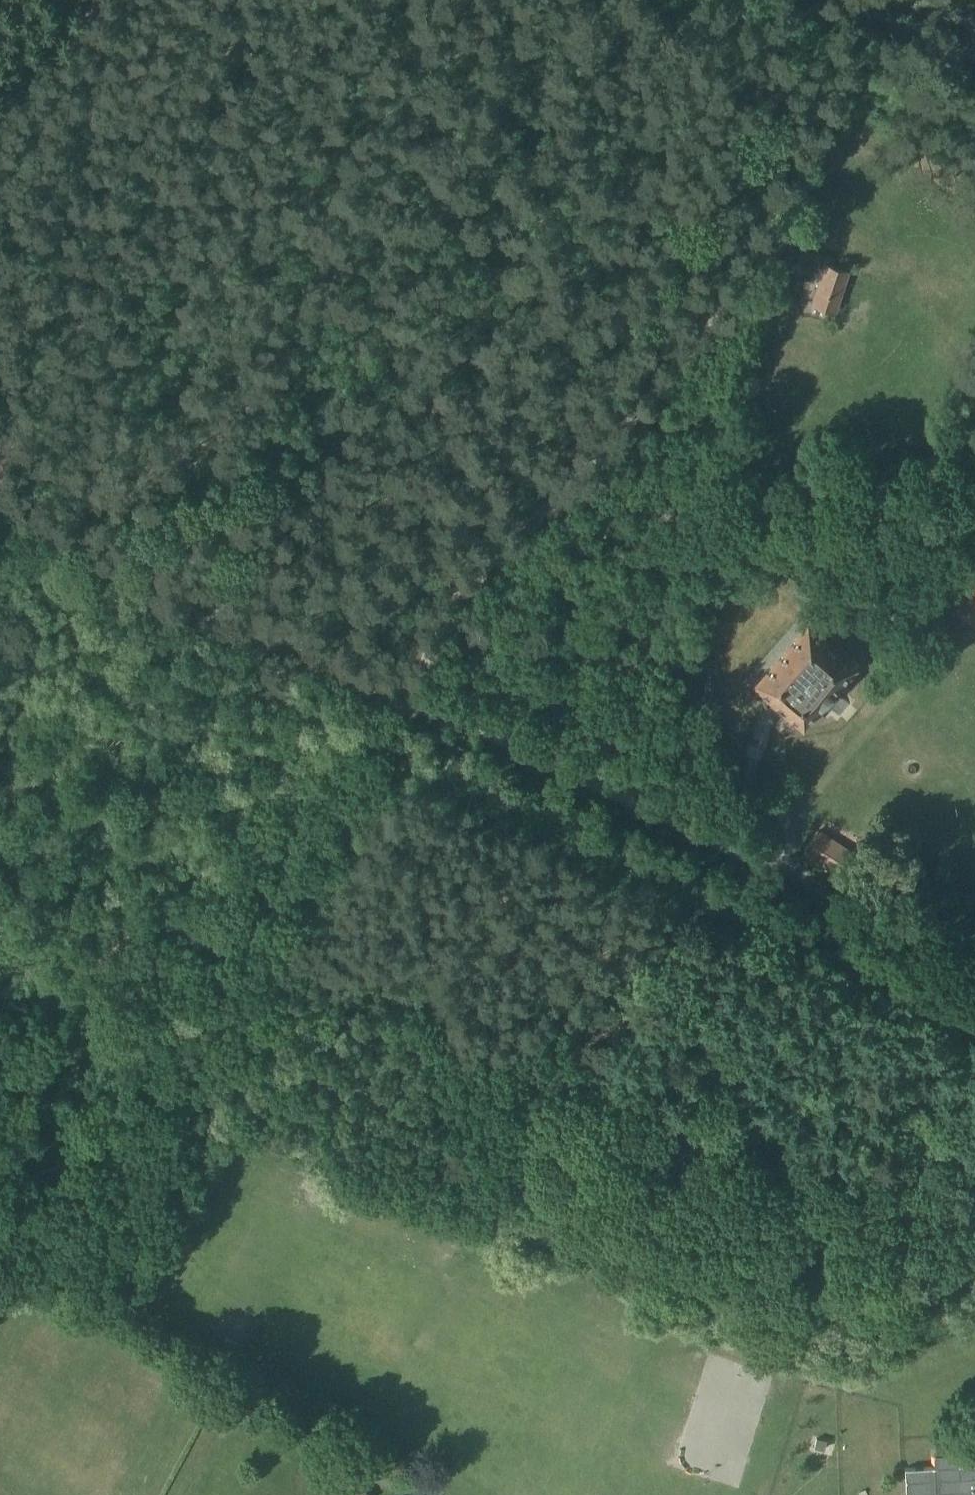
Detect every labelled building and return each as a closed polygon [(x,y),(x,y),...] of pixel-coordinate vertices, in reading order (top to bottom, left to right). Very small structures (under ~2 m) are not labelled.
[(813,302),(836,310),(849,270),(826,262),(813,302)] [(776,703),(783,709),(787,709),(804,723),(854,666),(809,627),(767,674),(783,687),(774,697),(775,699),(776,703)] [(854,853),(819,830),(804,853),(839,876),(854,853)] [(911,1467),(912,1494),(974,1494),(974,1464),(960,1465),(959,1452),(935,1454),(936,1466),(911,1467)]
